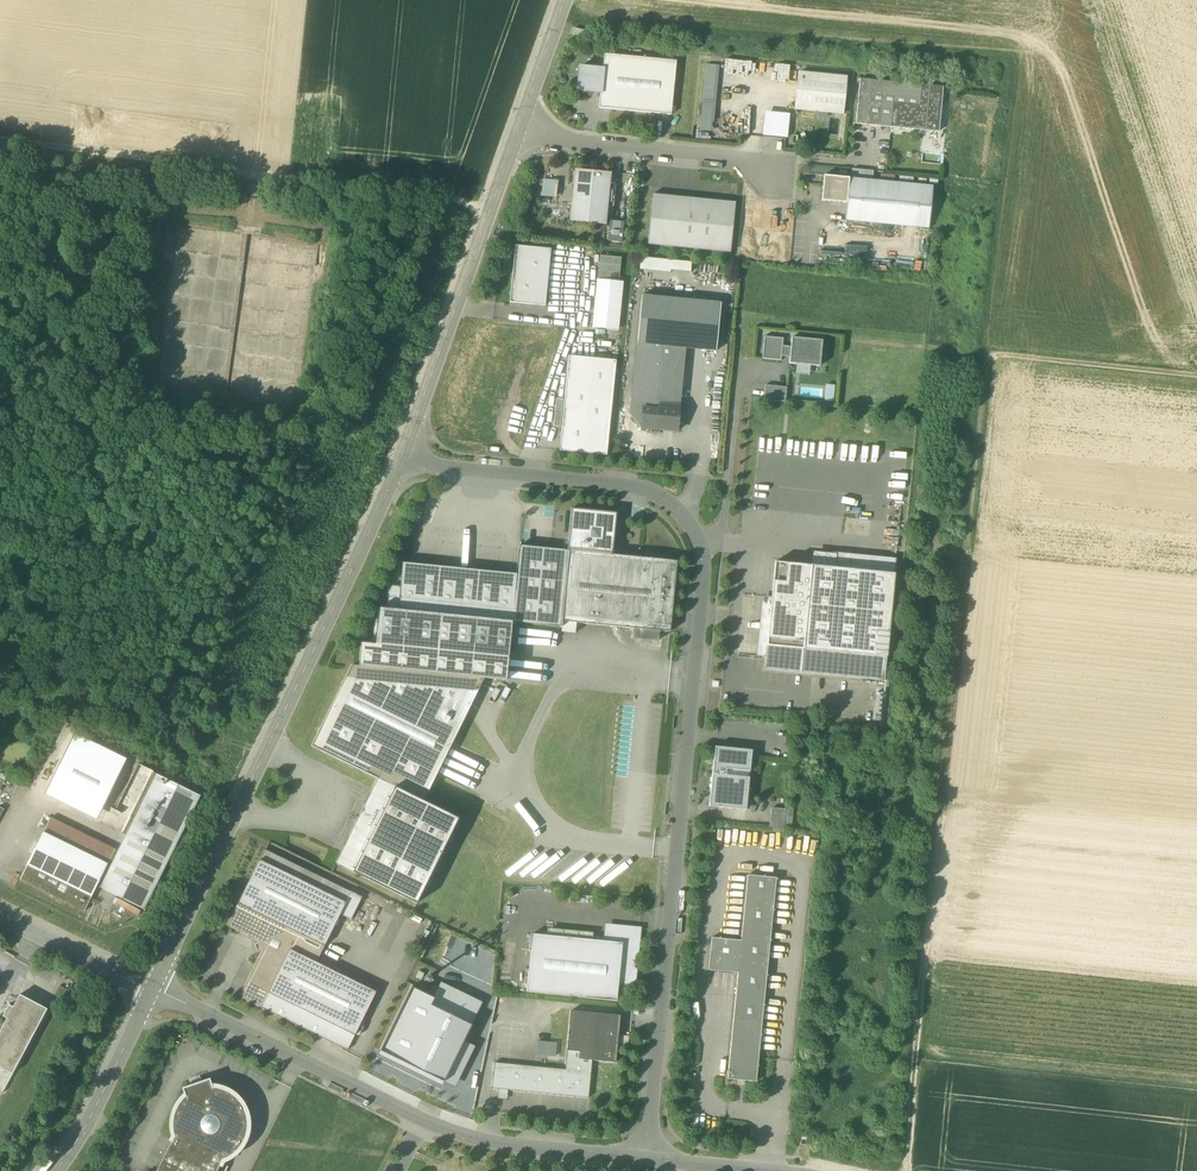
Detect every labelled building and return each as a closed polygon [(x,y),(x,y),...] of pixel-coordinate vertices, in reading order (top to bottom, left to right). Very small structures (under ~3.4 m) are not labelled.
[(585,31),(574,28),(573,35),(584,37),(585,31)] [(599,108),(671,115),(676,61),(604,54),(603,69),(601,93),(599,108)] [(733,71),(733,72),(752,73),(752,61),(723,60),(723,71),(733,71)] [(718,66),(707,64),(700,129),(712,130),(718,66)] [(577,91),(601,93),(603,69),(580,67),(577,91)] [(795,109),(843,114),(846,78),(799,74),(795,109)] [(891,127),(938,132),(943,88),(860,79),(856,124),(891,128),(891,127)] [(765,116),(763,136),(787,138),(789,118),(765,116)] [(570,222),(606,225),(611,173),(575,170),(570,222)] [(642,171),(640,191),(650,192),(653,172),(642,171)] [(821,201),(847,204),(849,178),(824,176),(821,201)] [(849,178),(847,204),(845,221),(929,229),(933,187),(849,178)] [(648,245),(731,253),(736,203),(653,195),(648,245)] [(624,222),(609,221),(607,241),(622,243),(624,222)] [(604,240),(604,230),(595,230),(595,240),(604,240)] [(510,303),(545,306),(551,250),(515,246),(510,303)] [(598,279),(619,281),(621,258),(600,256),(598,279)] [(640,271),(670,274),(670,271),(691,273),(691,263),(641,258),(640,271)] [(593,328),(618,330),(623,282),(598,280),(593,328)] [(642,296),(637,344),(685,348),(716,351),(721,303),(642,296)] [(781,357),(782,354),(782,346),(783,339),(764,337),(762,359),(781,361),(781,357)] [(792,338),(791,347),(790,354),(790,358),(789,364),(797,365),(810,366),(820,367),(822,341),(792,338)] [(679,408),(685,348),(637,344),(630,415),(641,428),(644,404),(679,408)] [(782,354),(790,354),(791,347),(782,346),(782,354)] [(559,451),(607,456),(616,361),(569,356),(559,451)] [(810,366),(797,365),(796,374),(809,375),(810,366)] [(823,400),(832,400),(833,385),(824,384),(823,400)] [(764,400),(786,402),(787,388),(765,385),(764,400)] [(553,427),(560,428),(563,399),(556,399),(553,427)] [(641,428),(677,432),(679,408),(644,404),(641,428)] [(572,509),(568,551),(560,627),(562,627),(563,622),(670,632),(677,561),(612,555),(617,513),(572,509)] [(512,622),(560,627),(568,551),(519,546),(517,574),(512,622)] [(832,568),(868,571),(869,556),(833,553),(832,568)] [(896,559),(869,556),(868,571),(895,574),(896,559)] [(886,657),(895,574),(868,571),(832,568),(775,562),(772,597),(767,646),(886,657)] [(509,658),(512,622),(517,574),(403,563),(400,587),(388,585),(386,609),(379,608),(375,644),(509,658)] [(756,657),(762,657),(768,597),(762,597),(756,657)] [(884,681),(886,657),(767,646),(772,597),(768,597),(762,657),(766,658),(764,669),(884,681)] [(506,681),(509,658),(375,644),(361,643),(359,666),(484,679),(506,681)] [(484,679),(359,666),(352,666),(312,746),(378,779),(424,801),(484,679)] [(712,774),(749,778),(752,751),(715,747),(712,774)] [(457,769),(466,773),(461,783),(472,789),(483,767),(463,757),(457,769)] [(200,797),(153,773),(154,772),(138,764),(115,810),(131,818),(123,834),(126,836),(118,851),(115,850),(107,865),(43,833),(20,880),(84,912),(96,887),(143,910),(200,797)] [(727,808),(746,810),(749,778),(712,774),(709,806),(727,808)] [(336,864),(417,904),(459,819),(424,801),(378,779),(336,864)] [(131,818),(115,810),(67,786),(59,802),(123,834),(131,818)] [(746,810),(727,808),(725,824),(744,826),(746,810)] [(769,829),(783,830),(785,810),(772,808),(771,809),(769,829)] [(107,865),(115,850),(51,818),(43,833),(107,865)] [(345,902),(350,892),(264,850),(260,860),(345,902)] [(239,997),(347,1050),(376,992),(316,962),(340,914),(351,920),(362,897),(350,892),(345,902),(260,860),(227,926),(260,941),(262,950),(239,997)] [(727,1079),(756,1082),(776,878),(748,876),(741,941),(712,938),(709,970),(738,973),(727,1079)] [(608,927),(606,941),(622,943),(618,982),(633,983),(639,930),(608,927)] [(548,928),(547,936),(593,940),(593,932),(548,928)] [(617,1001),(618,982),(622,943),(606,941),(593,940),(547,936),(533,934),(527,992),(617,1001)] [(416,977),(421,980),(424,974),(419,971),(416,977)] [(459,1019),(469,996),(441,983),(433,998),(435,998),(431,1005),(459,1019)] [(435,998),(433,998),(411,987),(380,1051),(444,1082),(464,1041),(472,1025),(459,1019),(431,1005),(435,998)] [(12,1074),(47,1009),(20,995),(13,1007),(9,1005),(3,1016),(8,1018),(0,1032),(0,1067),(12,1074)] [(469,996),(459,1019),(472,1025),(483,1003),(469,996)] [(571,1011),(567,1051),(578,1052),(578,1059),(592,1060),(615,1063),(620,1016),(571,1011)] [(444,1082),(455,1087),(475,1046),(464,1041),(444,1082)] [(537,1041),(536,1055),(555,1057),(556,1043),(537,1041)] [(380,1051),(378,1054),(442,1086),(444,1082),(380,1051)] [(588,1098),(592,1060),(578,1059),(578,1052),(567,1051),(565,1070),(494,1063),(491,1089),(498,1089),(498,1099),(507,1100),(508,1090),(588,1098)] [(12,1074),(0,1067),(0,1081),(6,1084),(12,1074)] [(182,1088),(185,1096),(194,1090),(204,1087),(212,1086),(210,1079),(182,1088)] [(220,1166),(223,1161),(230,1157),(238,1151),(242,1146),(245,1140),(249,1127),(248,1117),(245,1108),(240,1100),(231,1092),(223,1088),(212,1086),(204,1087),(194,1090),(185,1096),(179,1102),(174,1111),(172,1121),(172,1129),(173,1136),(171,1142),(220,1166)] [(171,1142),(158,1169),(157,1170),(217,1170),(220,1166),(171,1142)]
